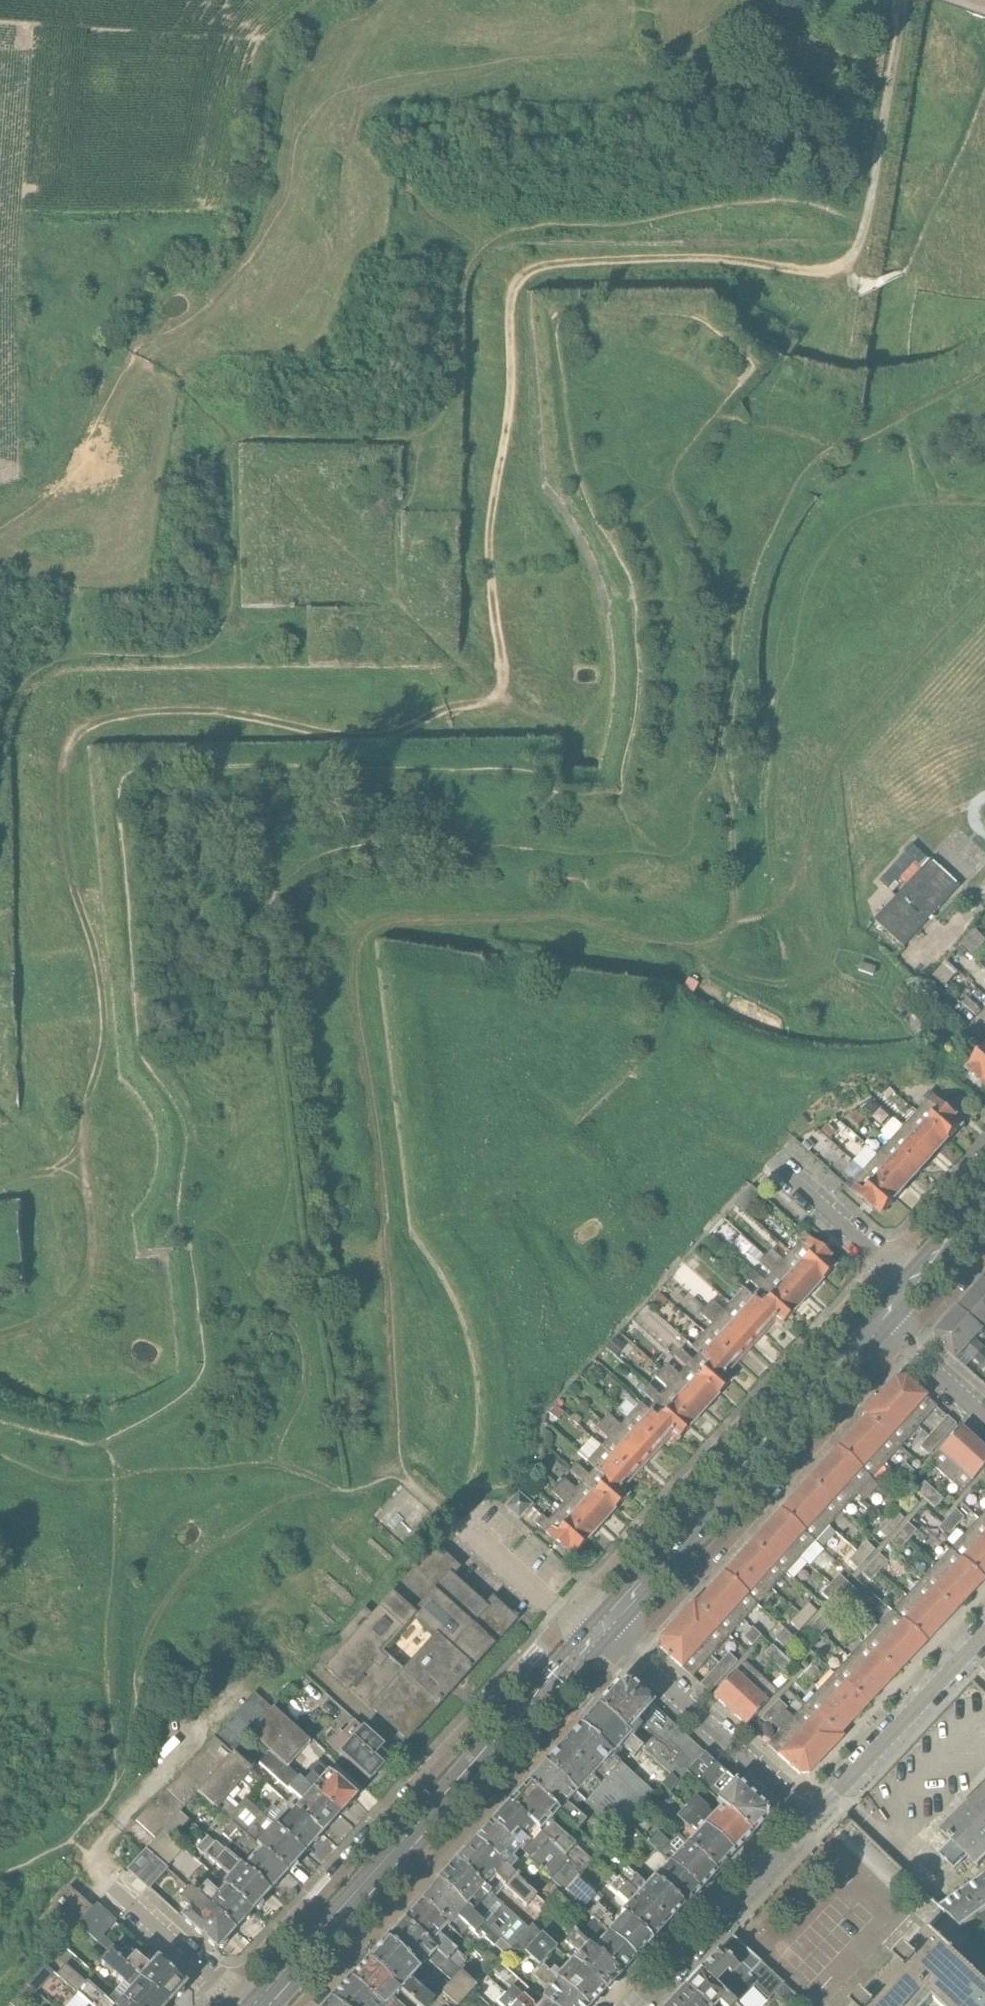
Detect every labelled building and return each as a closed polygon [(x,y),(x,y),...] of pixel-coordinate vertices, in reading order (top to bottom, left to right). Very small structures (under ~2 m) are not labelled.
[(932,860),(876,921),(905,948),(961,886),(960,885),(959,886),(932,861),(933,860),(932,860)] [(984,1053),(971,1068),(970,1068),(967,1071),(984,1087),(984,1053)] [(918,1113),(950,1141),(963,1127),(955,1120),(958,1117),(930,1092),(924,1099),(928,1102),(918,1113)] [(898,1109),(905,1102),(895,1094),(889,1100),(898,1109)] [(863,1129),(869,1121),(866,1119),(865,1119),(857,1112),(851,1119),(859,1126),(860,1126),(863,1129)] [(936,1156),(950,1141),(918,1113),(905,1127),(936,1156)] [(831,1139),(837,1132),(829,1125),(823,1131),(831,1139)] [(923,1170),(936,1156),(905,1127),(892,1142),(923,1170)] [(910,1185),(923,1170),(892,1142),(879,1156),(910,1185)] [(896,1200),(910,1185),(879,1156),(865,1171),(896,1200)] [(884,1214),(896,1200),(865,1171),(855,1182),(853,1179),(847,1186),(874,1210),(877,1207),(884,1214)] [(736,1204),(745,1212),(761,1194),(752,1187),(736,1204)] [(792,1251),(824,1280),(836,1267),(829,1260),(831,1257),(804,1234),(798,1240),(800,1242),(792,1251)] [(809,1297),(824,1280),(792,1251),(783,1261),(771,1251),(765,1257),(809,1297)] [(796,1311),(809,1297),(765,1257),(759,1264),(771,1275),(765,1282),(796,1311)] [(796,1311),(765,1282),(753,1271),(746,1278),(758,1289),(752,1296),(776,1319),(783,1325),(796,1311)] [(984,1305),(984,1280),(972,1294),(984,1305)] [(763,1333),(776,1319),(752,1296),(744,1289),(731,1304),(763,1333)] [(661,1308),(667,1301),(659,1294),(653,1301),(661,1308)] [(972,1294),(959,1309),(984,1331),(984,1305),(972,1294)] [(749,1348),(763,1333),(731,1304),(724,1312),(712,1301),(706,1308),(749,1348)] [(737,1362),(749,1348),(706,1308),(700,1315),(712,1326),(705,1333),(737,1362)] [(984,1358),(984,1348),(984,1347),(977,1339),(984,1331),(959,1309),(946,1323),(984,1358)] [(984,1364),(984,1358),(946,1323),(937,1333),(938,1343),(956,1361),(965,1351),(975,1359),(983,1367),(984,1364)] [(725,1375),(737,1362),(705,1333),(704,1334),(697,1327),(686,1339),(725,1375)] [(732,1382),(725,1375),(686,1339),(685,1341),(692,1347),(691,1348),(699,1355),(692,1361),(681,1351),(674,1358),(718,1397),(732,1382)] [(705,1411),(718,1397),(674,1358),(662,1372),(705,1411)] [(594,1380),(601,1373),(593,1366),(587,1373),(594,1380)] [(691,1427),(705,1411),(662,1372),(655,1379),(667,1389),(661,1397),(691,1427)] [(881,1395),(918,1429),(937,1407),(906,1379),(895,1379),(881,1395)] [(679,1440),(691,1427),(661,1397),(649,1386),(643,1393),(654,1404),(648,1410),(671,1433),(679,1440)] [(900,1449),(918,1429),(881,1395),(862,1416),(865,1419),(900,1449)] [(658,1448),(671,1433),(648,1410),(641,1404),(627,1419),(658,1448)] [(558,1420),(563,1413),(555,1407),(549,1414),(558,1420)] [(646,1461),(658,1448),(627,1419),(620,1426),(608,1415),(602,1422),(646,1461)] [(929,1438),(938,1446),(956,1425),(947,1417),(929,1438)] [(885,1464),(900,1449),(865,1419),(852,1434),(885,1464)] [(633,1475),(646,1461),(602,1422),(596,1429),(608,1440),(602,1446),(633,1475)] [(930,1463),(946,1478),(977,1443),(961,1429),(930,1463)] [(871,1480),(885,1464),(852,1434),(837,1450),(871,1480)] [(920,1447),(930,1456),(938,1446),(929,1438),(920,1447)] [(946,1478),(962,1492),(984,1467),(984,1450),(977,1443),(946,1478)] [(621,1489),(633,1475),(602,1446),(587,1462),(595,1469),(621,1489)] [(857,1496),(871,1480),(837,1450),(823,1465),(857,1496)] [(897,1474),(906,1482),(915,1472),(905,1464),(897,1474)] [(628,1496),(621,1489),(595,1469),(589,1476),(577,1465),(570,1473),(582,1483),(614,1512),(628,1496)] [(843,1512),(857,1496),(823,1465),(809,1481),(843,1512)] [(601,1525),(614,1512),(582,1483),(576,1490),(564,1480),(558,1486),(601,1525)] [(829,1527),(843,1512),(809,1481),(795,1496),(829,1527)] [(917,1492),(926,1500),(934,1491),(925,1483),(917,1492)] [(589,1539),(601,1525),(558,1486),(552,1493),(564,1504),(558,1511),(589,1539)] [(936,1509),(944,1500),(934,1491),(926,1500),(936,1509)] [(506,1508),(519,1520),(525,1514),(532,1506),(519,1495),(506,1508)] [(814,1543),(829,1527),(795,1496),(781,1512),(814,1543)] [(910,1514),(919,1504),(910,1496),(901,1505),(910,1514)] [(947,1519),(956,1527),(965,1518),(956,1510),(947,1519)] [(575,1555),(589,1539),(558,1511),(548,1521),(542,1515),(535,1523),(565,1551),(568,1548),(575,1555)] [(800,1558),(814,1543),(781,1512),(766,1528),(800,1558)] [(887,1521),(895,1529),(904,1520),(895,1512),(887,1521)] [(948,1537),(956,1527),(947,1519),(939,1529),(948,1537)] [(980,1519),(965,1535),(984,1553),(984,1524),(980,1519)] [(887,1539),(895,1529),(887,1521),(878,1530),(887,1539)] [(900,1533),(908,1542),(917,1532),(909,1524),(900,1533)] [(786,1574),(800,1558),(766,1528),(752,1543),(786,1574)] [(900,1551),(908,1542),(900,1533),(891,1542),(900,1551)] [(984,1580),(984,1553),(965,1535),(951,1550),(984,1581),(984,1580)] [(858,1552),(866,1560),(876,1551),(867,1542),(858,1552)] [(772,1590),(786,1574),(752,1543),(738,1559),(772,1590)] [(318,1661),(351,1690),(407,1741),(515,1621),(493,1600),(485,1608),(451,1577),(458,1569),(435,1549),(416,1570),(390,1599),(374,1618),(364,1610),(318,1661)] [(970,1597),(984,1581),(951,1550),(936,1566),(970,1597)] [(858,1570),(866,1560),(858,1552),(849,1561),(858,1570)] [(871,1564),(879,1573),(888,1563),(880,1555),(871,1564)] [(758,1605),(772,1590),(738,1559),(724,1575),(758,1605)] [(871,1582),(879,1573),(871,1564),(862,1574),(871,1582)] [(955,1612),(970,1597),(936,1566),(922,1581),(955,1612)] [(744,1621),(758,1605),(724,1575),(710,1590),(744,1621)] [(831,1585),(837,1591),(846,1582),(840,1576),(831,1585)] [(941,1628),(955,1612),(922,1581),(907,1597),(941,1628)] [(837,1591),(842,1595),(851,1586),(846,1582),(837,1591)] [(822,1594),(829,1600),(837,1591),(831,1585),(822,1594)] [(842,1595),(849,1601),(857,1592),(851,1586),(842,1595)] [(729,1637),(744,1621),(710,1590),(696,1605),(729,1637)] [(829,1600),(833,1605),(842,1595),(837,1591),(829,1600)] [(833,1605),(840,1611),(849,1601),(842,1595),(833,1605)] [(926,1643),(941,1628),(907,1597),(893,1612),(926,1643)] [(711,1657),(729,1637),(696,1605),(693,1602),(674,1623),(711,1657)] [(800,1614),(809,1622),(818,1613),(809,1604),(800,1614)] [(912,1659),(926,1643),(893,1612),(878,1628),(912,1659)] [(800,1632),(809,1622),(800,1614),(791,1623),(800,1632)] [(813,1626),(822,1635),(831,1625),(822,1617),(813,1626)] [(692,1677),(711,1657),(674,1623),(660,1639),(661,1649),(692,1677)] [(813,1644),(822,1635),(813,1626),(804,1635),(813,1644)] [(744,1638),(753,1646),(762,1636),(753,1628),(744,1638)] [(897,1674),(912,1659),(878,1628),(864,1643),(897,1674)] [(784,1648),(794,1638),(785,1630),(776,1640),(784,1648)] [(883,1690),(897,1674),(864,1643),(850,1659),(883,1690)] [(765,1655),(774,1664),(782,1655),(773,1646),(765,1655)] [(720,1664),(728,1672),(737,1661),(729,1654),(720,1664)] [(784,1673),(792,1664),(782,1655),(774,1664),(784,1673)] [(868,1705),(883,1690),(850,1659),(835,1674),(868,1705)] [(714,1697),(730,1712),(762,1677),(745,1663),(714,1697)] [(701,1685),(709,1693),(728,1672),(720,1664),(701,1685)] [(803,1674),(812,1682),(821,1673),(812,1665),(803,1674)] [(803,1692),(812,1682),(803,1674),(794,1684),(803,1692)] [(854,1721),(868,1705),(835,1674),(821,1690),(854,1721)] [(762,1677),(730,1712),(746,1726),(778,1692),(762,1677)] [(672,1775),(678,1780),(704,1753),(629,1685),(618,1686),(597,1709),(642,1747),(671,1774),(672,1775)] [(840,1735),(854,1721),(821,1690),(806,1705),(840,1735)] [(255,1693),(245,1704),(263,1721),(273,1710),(255,1693)] [(770,1710),(779,1718),(788,1708),(779,1700),(770,1710)] [(245,1704),(235,1715),(253,1732),(263,1721),(245,1704)] [(843,1738),(840,1735),(806,1705),(788,1725),(824,1759),(843,1738)] [(633,1758),(642,1747),(597,1709),(580,1727),(613,1757),(621,1747),(633,1758)] [(253,1732),(250,1735),(270,1753),(288,1768),(310,1744),(273,1710),(263,1721),(253,1732)] [(770,1727),(779,1718),(770,1710),(761,1719),(770,1727)] [(235,1715),(225,1726),(243,1743),(250,1735),(253,1732),(235,1715)] [(340,1731),(328,1744),(370,1782),(382,1768),(380,1767),(388,1759),(380,1752),(382,1749),(353,1722),(343,1734),(340,1731)] [(809,1774),(824,1759),(788,1725),(768,1746),(799,1775),(809,1774)] [(225,1726),(214,1738),(233,1754),(243,1743),(225,1726)] [(619,1834),(638,1813),(655,1794),(613,1757),(580,1727),(563,1746),(545,1767),(583,1801),(619,1834)] [(340,1815),(301,1780),(288,1768),(270,1753),(260,1764),(295,1796),(288,1804),(322,1835),(340,1815)] [(716,1802),(721,1806),(752,1835),(767,1820),(767,1809),(704,1753),(687,1772),(718,1800),(716,1802)] [(264,1780),(233,1754),(198,1793),(234,1826),(257,1846),(287,1874),(305,1853),(258,1811),(246,1800),(264,1780)] [(301,1780),(340,1815),(356,1797),(317,1762),(301,1780)] [(574,1811),(583,1801),(545,1767),(527,1786),(559,1815),(577,1831),(586,1822),(574,1811)] [(680,1783),(672,1775),(662,1785),(670,1793),(680,1783)] [(508,1807),(569,1860),(582,1873),(593,1861),(576,1846),(551,1824),(559,1815),(527,1786),(508,1807)] [(981,1866),(984,1863),(984,1788),(942,1831),(953,1842),(940,1855),(956,1871),(967,1858),(979,1869),(981,1866)] [(167,1790),(155,1804),(174,1821),(186,1807),(167,1790)] [(734,1855),(752,1835),(721,1806),(713,1816),(709,1813),(711,1811),(696,1798),(686,1809),(734,1855)] [(322,1835),(288,1804),(284,1800),(276,1809),(272,1806),(268,1811),(262,1806),(258,1811),(305,1853),(322,1835)] [(143,1815),(162,1831),(163,1830),(164,1830),(174,1821),(155,1804),(154,1803),(143,1815)] [(550,1880),(569,1860),(508,1807),(491,1826),(528,1859),(550,1880)] [(717,1873),(734,1855),(686,1809),(676,1819),(689,1830),(681,1838),(717,1873)] [(143,1815),(137,1821),(156,1839),(162,1831),(143,1815)] [(270,1892),(287,1874),(257,1846),(234,1826),(224,1836),(247,1857),(240,1865),(270,1892)] [(476,1843),(525,1886),(528,1883),(517,1873),(528,1859),(491,1826),(476,1843)] [(601,1852),(612,1839),(602,1830),(590,1842),(601,1852)] [(699,1892),(717,1873),(681,1838),(678,1835),(670,1843),(658,1832),(649,1842),(657,1850),(699,1892)] [(270,1892),(240,1865),(207,1835),(196,1848),(224,1873),(218,1880),(252,1912),(270,1892)] [(536,1897),(525,1886),(476,1843),(456,1865),(495,1898),(504,1888),(526,1908),(536,1897)] [(166,1869),(146,1850),(127,1870),(149,1889),(149,1888),(166,1869)] [(699,1892),(657,1850),(653,1855),(648,1860),(641,1868),(654,1879),(653,1881),(682,1910),(699,1892)] [(516,1944),(529,1930),(495,1898),(456,1865),(439,1883),(501,1940),(512,1950),(516,1944)] [(666,1927),(682,1910),(653,1881),(647,1888),(628,1871),(618,1881),(666,1927)] [(634,1961),(650,1944),(621,1915),(580,1874),(562,1893),(573,1904),(585,1892),(598,1905),(587,1918),(592,1923),(634,1961)] [(962,1929),(980,1917),(984,1913),(984,1877),(941,1909),(942,1910),(947,1915),(962,1929)] [(235,1931),(252,1912),(218,1880),(211,1889),(201,1880),(190,1891),(235,1931)] [(650,1944),(666,1927),(618,1881),(609,1890),(628,1907),(621,1915),(650,1944)] [(495,1946),(501,1940),(439,1883),(421,1903),(448,1927),(460,1938),(468,1928),(475,1934),(479,1930),(486,1936),(485,1938),(495,1946)] [(93,1909),(69,1888),(40,1919),(64,1941),(79,1925),(93,1909)] [(217,1951),(235,1931),(190,1891),(181,1901),(190,1910),(182,1919),(217,1951)] [(404,1922),(476,1988),(482,1982),(478,1979),(478,1978),(472,1972),(471,1972),(463,1965),(467,1961),(440,1936),(448,1927),(421,1903),(404,1922)] [(114,1922),(105,1914),(96,1905),(93,1909),(79,1925),(87,1933),(96,1942),(114,1922)] [(476,1988),(404,1922),(387,1941),(421,1970),(429,1961),(452,1982),(443,1992),(458,2005),(460,2005),(476,1988)] [(619,1977),(634,1961),(592,1923),(584,1931),(598,1945),(593,1950),(619,1977)] [(529,1930),(516,1944),(523,1952),(540,1967),(541,1966),(558,1948),(542,1934),(541,1936),(531,1927),(529,1930)] [(945,1941),(943,1940),(942,1940),(933,1931),(932,1929),(930,1931),(930,1932),(911,1952),(909,1949),(897,1962),(899,1964),(868,1998),(866,1995),(856,2005),(931,2005),(935,2002),(939,2005),(984,2005),(984,1982),(955,1954),(957,1952),(955,1951),(954,1951),(944,1942),(945,1941)] [(604,1993),(619,1977),(593,1950),(574,1934),(565,1943),(579,1956),(572,1964),(604,1993)] [(737,2005),(740,2005),(754,1991),(766,2002),(768,2000),(769,2001),(776,1994),(783,2000),(791,1991),(733,1937),(700,1972),(737,2005)] [(416,2005),(431,2005),(435,2002),(419,1988),(428,1978),(421,1970),(387,1941),(368,1962),(416,2005)] [(168,2005),(185,1986),(150,1954),(141,1963),(127,1950),(118,1960),(168,2005)] [(118,1960),(111,1953),(101,1965),(123,1985),(115,1993),(130,2005),(167,2005),(168,2005),(118,1960)] [(368,1962),(351,1981),(378,2005),(416,2005),(368,1962)] [(604,1993),(572,1964),(560,1976),(554,1971),(551,1974),(582,2005),(592,2005),(604,1993)] [(551,1974),(543,1968),(533,1978),(545,1989),(549,1987),(552,1990),(541,2001),(543,2003),(547,2005),(582,2005),(551,1974)] [(700,1972),(685,1989),(704,2005),(737,2005),(700,1972)] [(26,1984),(33,1990),(36,1992),(44,1983),(45,1982),(44,1981),(35,1973),(26,1984)] [(115,1993),(107,2002),(88,1983),(84,1987),(70,1975),(64,1982),(78,1995),(89,2005),(90,2005),(130,2005),(115,1993)] [(351,1981),(329,2005),(330,2005),(378,2005),(351,1981)] [(12,2005),(18,2005),(33,1990),(26,1984),(8,2003),(12,2005)] [(534,2005),(513,1986),(505,1994),(518,2005),(534,2005)] [(685,1989),(669,2005),(704,2005),(685,1989)] [(505,1994),(498,2002),(503,2005),(518,2005),(505,1994)] [(89,2005),(78,1995),(67,2005),(88,2005),(89,2005)]
